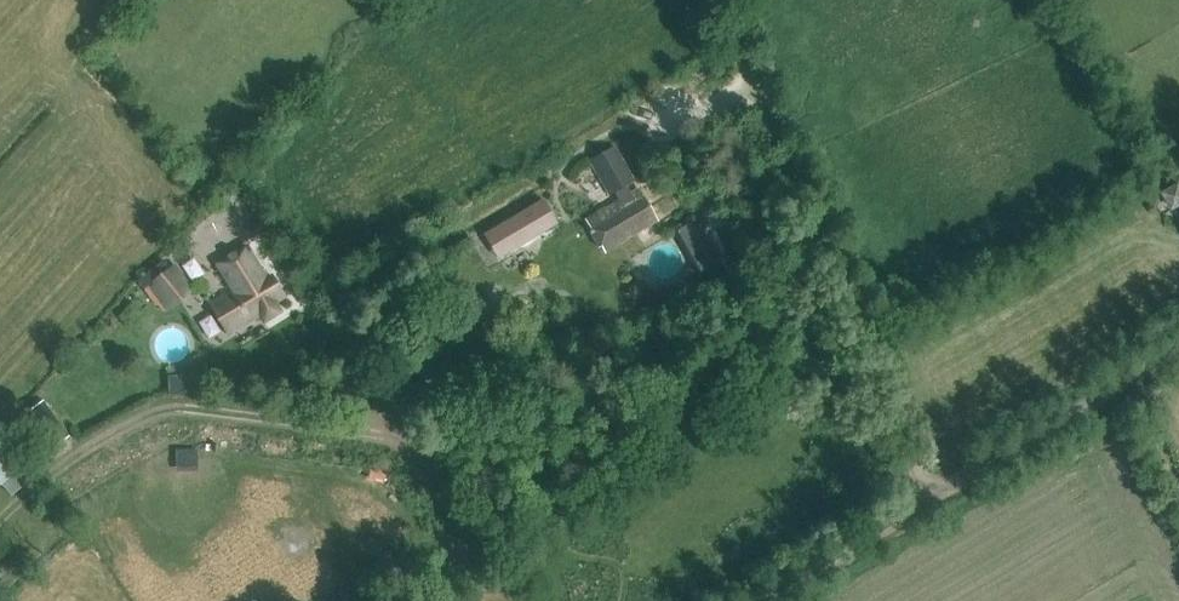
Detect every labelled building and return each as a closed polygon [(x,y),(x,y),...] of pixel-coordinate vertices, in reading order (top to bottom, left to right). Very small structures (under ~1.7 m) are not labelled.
[(632,181),(613,147),(589,162),(608,195),(613,192),(618,201),(585,220),(590,230),(588,232),(597,248),(600,247),(604,253),(648,227),(644,220),(652,215),(637,189),(629,194),(625,186),(632,181)] [(1161,191),(1172,212),(1178,208),(1178,182),(1161,191)] [(554,219),(542,200),(494,228),(508,252),(530,239),(528,235),(554,219)] [(263,224),(256,217),(253,217),(246,224),(246,227),(253,234),(256,234),(263,227),(263,224)] [(680,244),(685,242),(697,235),(690,222),(673,231),(680,244)] [(265,280),(245,246),(216,264),(232,290),(211,303),(229,333),(255,318),(255,319),(260,316),(264,322),(280,312),(272,298),(280,294),(270,277),(265,280)] [(707,253),(691,261),(690,262),(696,275),(714,266),(707,253)] [(191,290),(173,267),(149,285),(166,307),(191,290)] [(177,392),(204,393),(204,373),(177,373),(177,392)] [(18,419),(43,454),(68,436),(42,401),(18,419)] [(38,480),(14,443),(0,452),(0,473),(14,495),(38,480)]
